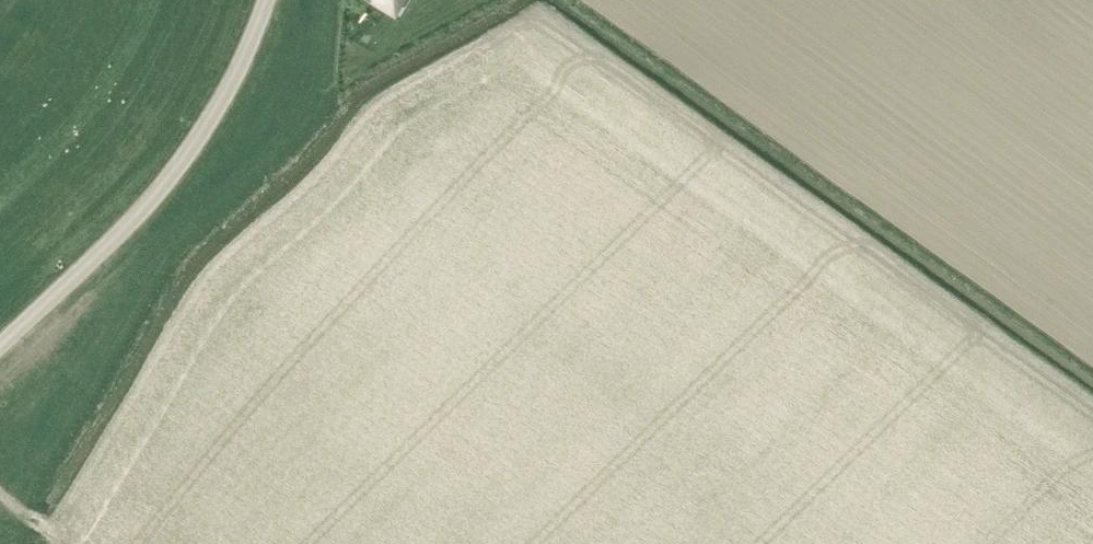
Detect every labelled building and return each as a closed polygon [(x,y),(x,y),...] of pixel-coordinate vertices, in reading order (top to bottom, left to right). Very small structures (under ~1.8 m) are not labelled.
[(399,3),(402,0),(374,0),(394,12),(399,3)]
